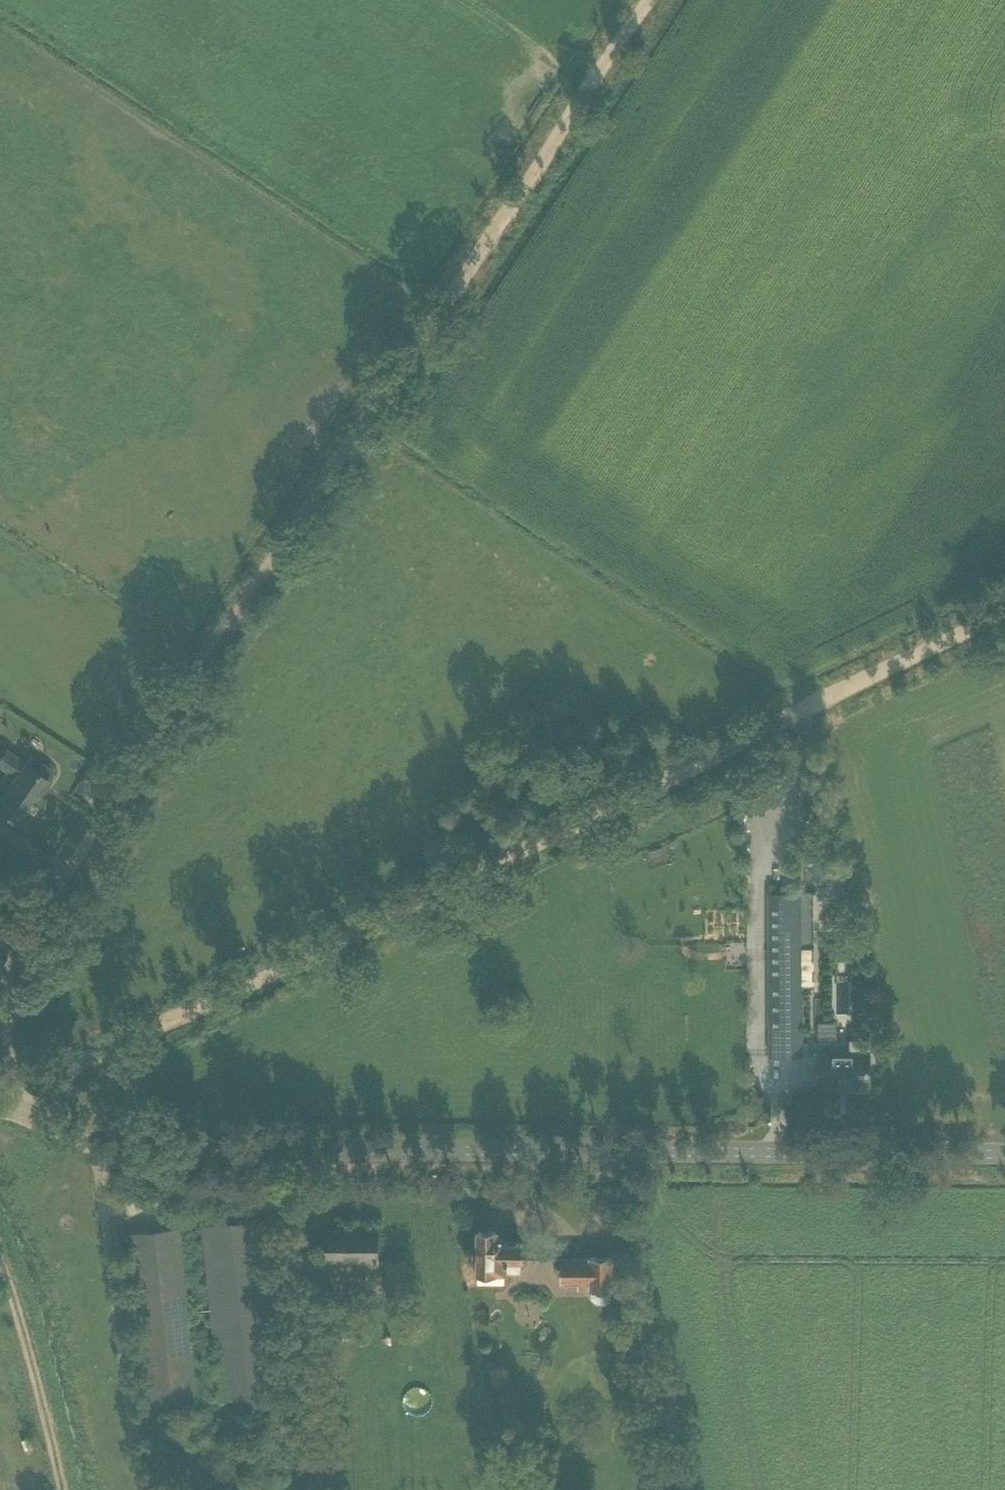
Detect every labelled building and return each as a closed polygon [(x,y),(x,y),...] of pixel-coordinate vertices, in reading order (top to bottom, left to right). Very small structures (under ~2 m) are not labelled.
[(0,799),(0,812),(6,816),(8,814),(24,825),(43,797),(39,794),(49,778),(46,776),(52,768),(32,754),(26,762),(6,748),(0,758),(0,763),(17,775),(0,799)] [(803,1056),(802,984),(815,984),(815,946),(802,946),(802,892),(769,892),(770,1056),(803,1056)] [(869,1089),(869,1061),(875,1061),(875,1039),(871,1039),(870,1037),(868,1036),(866,1035),(864,1035),(862,1035),(860,1036),(858,1037),(856,1038),(855,1039),(850,1039),(851,1053),(820,1053),(820,1084),(853,1084),(853,1089),(869,1089)] [(260,1220),(203,1225),(221,1401),(278,1396),(260,1220)] [(129,1233),(148,1417),(199,1412),(180,1227),(129,1233)] [(329,1260),(378,1260),(378,1230),(329,1230),(329,1250),(329,1260)] [(497,1230),(478,1230),(478,1282),(506,1283),(506,1270),(522,1270),(522,1242),(506,1241),(506,1237),(497,1236),(497,1230)] [(563,1282),(578,1281),(578,1288),(613,1288),(613,1277),(613,1257),(591,1257),(591,1258),(563,1258),(563,1282)] [(387,1259),(388,1294),(405,1294),(405,1259),(387,1259)]
